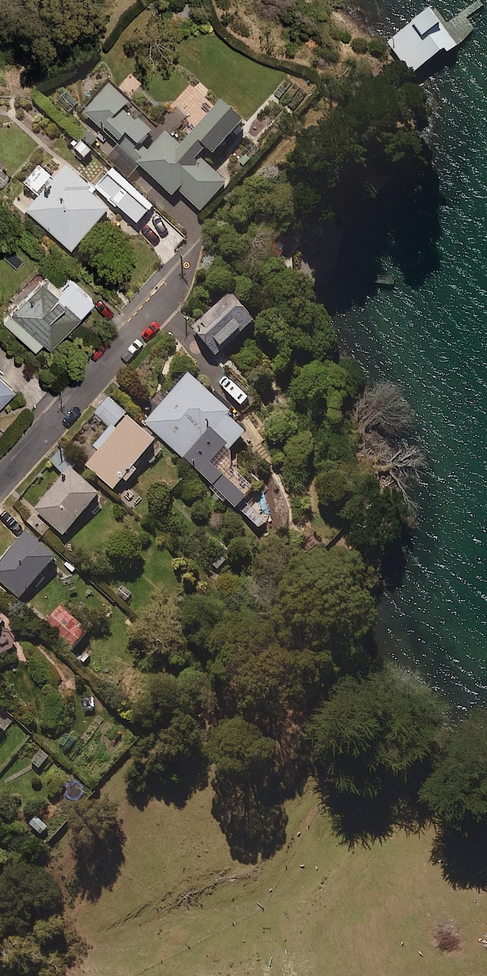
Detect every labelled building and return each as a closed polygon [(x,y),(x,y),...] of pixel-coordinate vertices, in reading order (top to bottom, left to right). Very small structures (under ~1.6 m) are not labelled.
[(457,43),(434,11),(390,42),(412,75),(457,43)] [(141,145),(154,131),(139,118),(137,121),(125,110),(132,103),(112,85),(86,114),(119,144),(128,133),(141,145)] [(246,123),(225,103),(183,147),(169,133),(139,164),(174,196),(179,190),(201,211),(228,183),(200,157),(209,148),(216,154),(246,123)] [(56,181),(41,167),(24,185),(40,199),(28,212),(73,252),(110,210),(94,196),(97,192),(68,167),(56,181)] [(0,188),(10,177),(0,168),(0,188)] [(113,168),(94,188),(117,209),(119,207),(138,224),(154,206),(113,168)] [(60,287),(45,273),(3,321),(36,350),(44,341),(51,347),(94,297),(70,276),(60,287)] [(260,323),(237,294),(195,327),(218,355),(260,323)] [(147,420),(215,484),(224,475),(212,464),(228,447),(232,450),(251,430),(191,374),(147,420)] [(0,376),(0,404),(14,389),(0,376)] [(126,413),(108,396),(94,411),(112,428),(126,413)] [(119,430),(115,427),(96,448),(100,451),(87,465),(115,490),(124,479),(128,483),(140,471),(135,467),(158,442),(130,418),(119,430)] [(101,495),(73,469),(36,510),(64,536),(101,495)] [(231,471),(217,487),(238,507),(253,492),(231,471)] [(259,496),(243,509),(258,528),(274,515),(259,496)] [(31,531),(0,567),(0,580),(20,599),(59,557),(31,531)] [(89,631),(62,607),(46,625),(73,649),(89,631)] [(12,655),(20,631),(5,626),(7,618),(0,615),(0,651),(12,655)]
